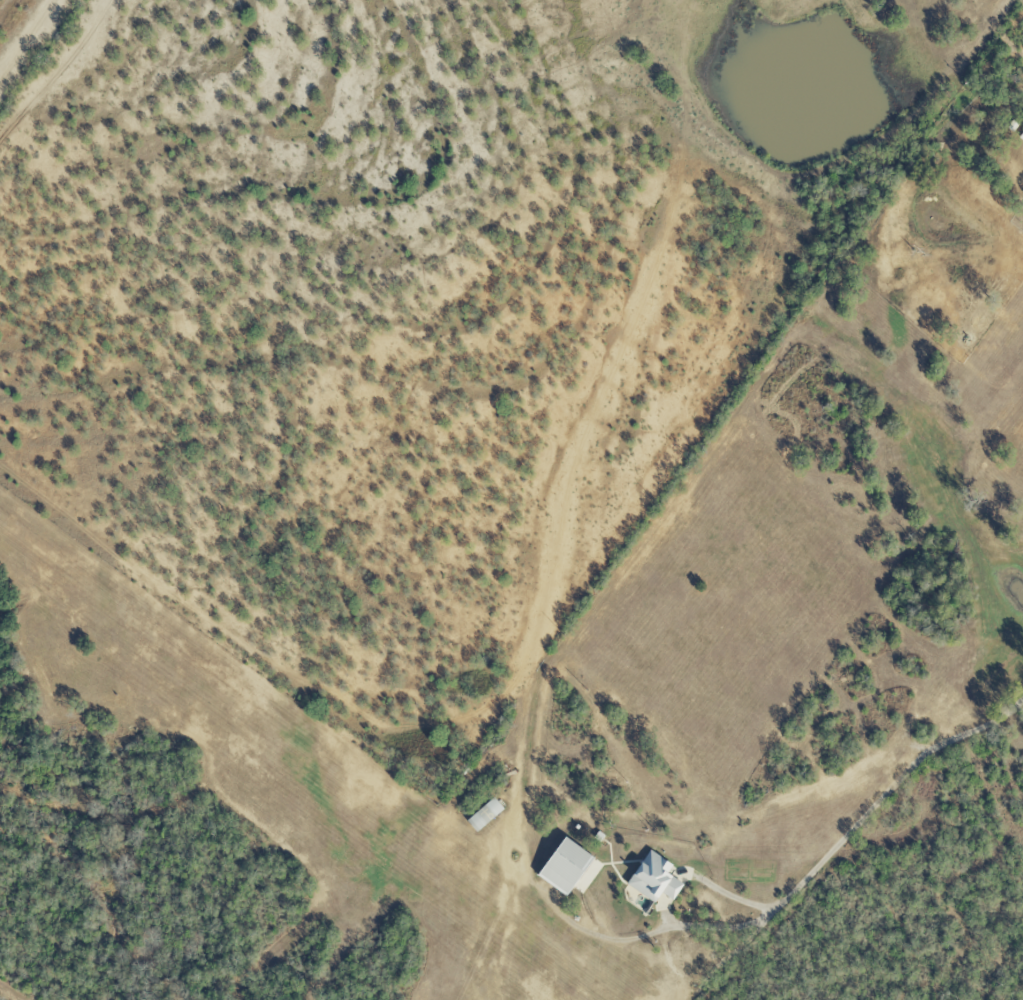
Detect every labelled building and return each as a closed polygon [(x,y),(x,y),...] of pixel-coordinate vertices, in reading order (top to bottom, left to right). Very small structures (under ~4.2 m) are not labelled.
[(539,877),(569,897),(596,858),(567,838),(539,877)] [(674,865),(651,850),(628,885),(657,903),(663,893),(675,901),(685,884),(668,874),(674,865)] [(583,894),(597,876),(590,870),(576,888),(583,894)]
